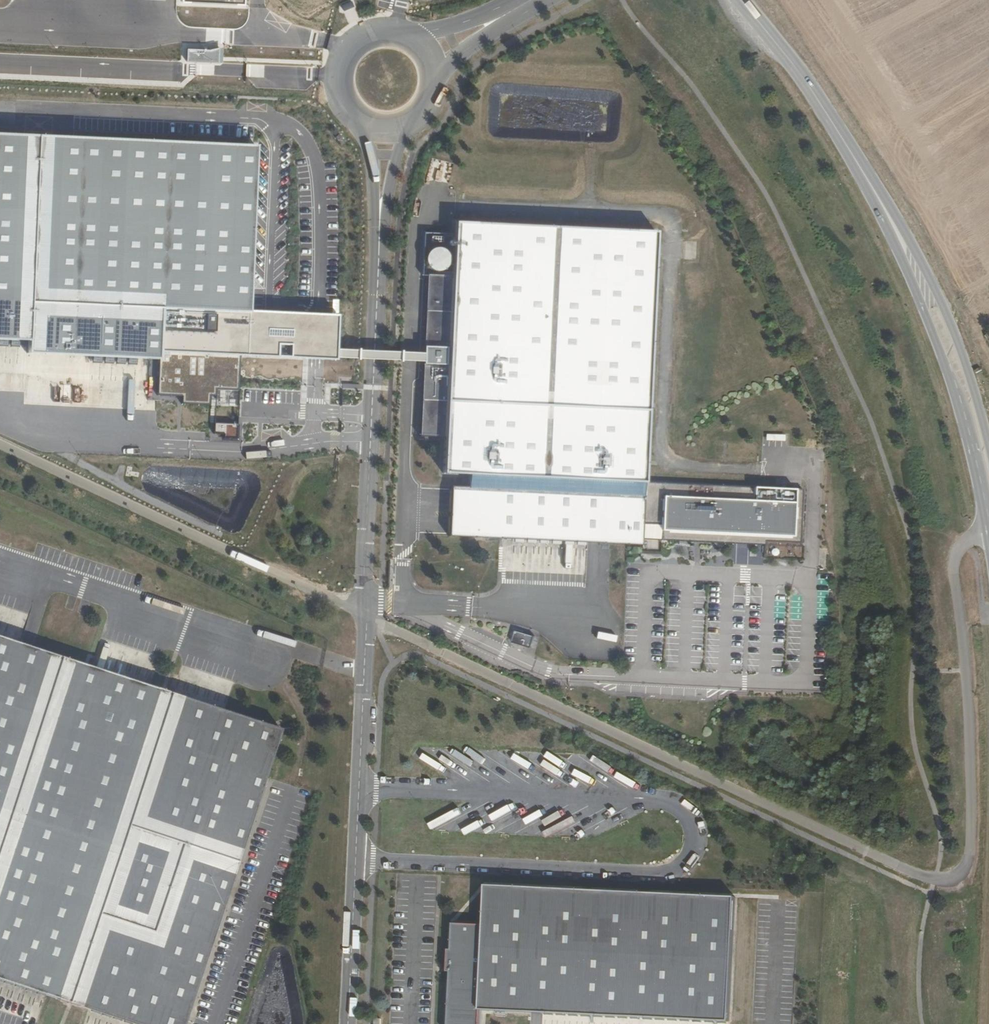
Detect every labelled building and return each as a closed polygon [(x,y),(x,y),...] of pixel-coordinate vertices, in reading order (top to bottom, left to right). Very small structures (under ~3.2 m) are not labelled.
[(175,16),(180,23),(187,27),(234,29),(243,26),(247,19),(248,0),(176,0),(175,16)] [(30,344),(30,356),(159,363),(159,394),(183,395),(183,404),(208,405),(209,397),(215,397),(215,389),(239,390),(241,359),(305,362),(317,362),(338,363),(338,360),(338,352),(340,317),(318,317),(251,314),(258,149),(0,137),(0,343),(30,344)] [(443,181),(449,182),(452,164),(445,163),(443,181)] [(661,534),(795,539),(797,486),(647,480),(657,231),(455,223),(455,232),(427,231),(419,437),(444,438),(443,473),(470,474),(469,487),(453,487),(451,536),(643,546),(644,523),(662,523),(661,534)] [(374,353),(338,352),(338,360),(374,362),(394,363),(411,363),(448,365),(448,356),(412,355),(394,354),(374,353)] [(214,436),(234,436),(234,425),(214,425),(214,436)] [(744,595),(745,588),(736,587),(734,594),(744,595)] [(156,1023),(183,1023),(280,722),(0,632),(0,974),(156,1023)] [(531,648),(534,638),(516,632),(513,642),(531,648)] [(416,748),(412,755),(443,771),(446,763),(416,748)] [(565,761),(561,768),(538,754),(533,762),(521,755),(517,761),(533,771),(532,773),(546,781),(551,773),(563,780),(567,772),(580,780),(584,772),(565,761)] [(448,964),(455,964),(455,966),(451,966),(449,1023),(480,1023),(481,1002),(730,1012),(734,888),(486,878),(484,917),(453,916),(452,942),(449,942),(448,964)]
